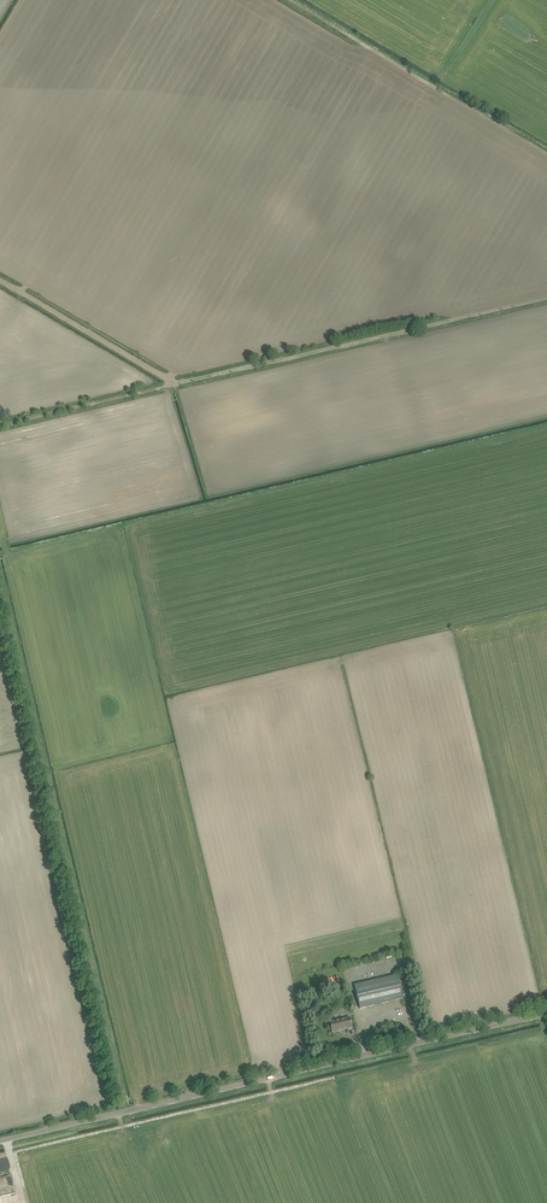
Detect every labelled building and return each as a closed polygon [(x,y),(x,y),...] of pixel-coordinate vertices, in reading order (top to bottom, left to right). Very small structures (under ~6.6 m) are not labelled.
[(403,999),(401,993),(397,976),(355,986),(360,1009),(403,999)] [(352,1028),(351,1022),(350,1018),(330,1022),(332,1032),(352,1028)] [(0,1179),(0,1196),(15,1193),(11,1177),(0,1179)]
